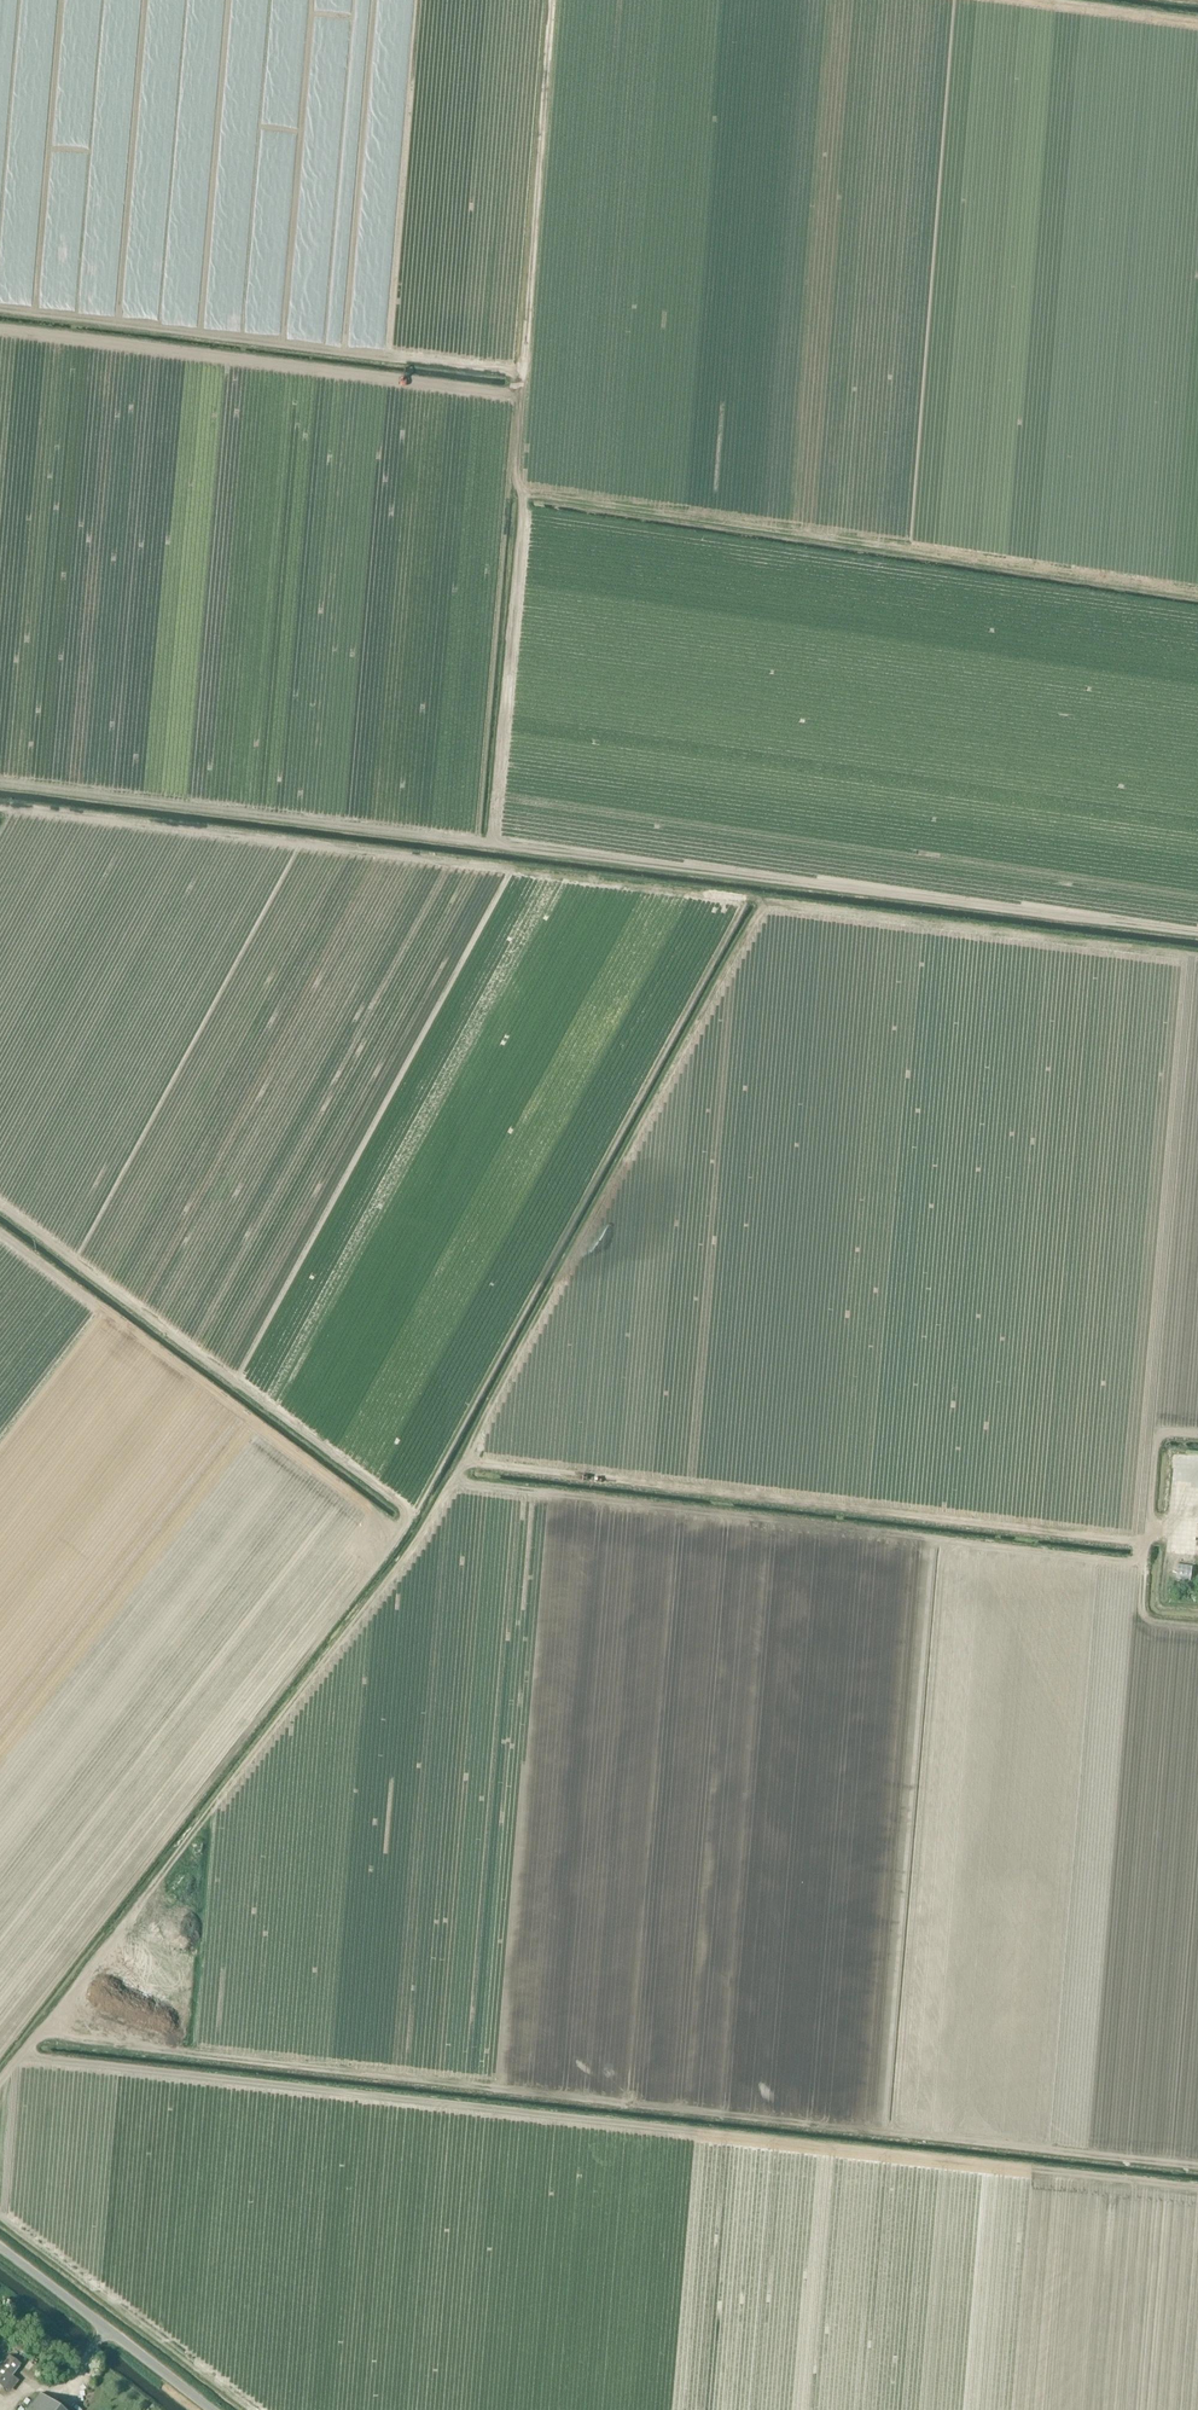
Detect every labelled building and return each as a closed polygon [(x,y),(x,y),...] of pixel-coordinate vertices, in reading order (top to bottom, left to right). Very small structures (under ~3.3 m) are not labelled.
[(0,2368),(0,2386),(4,2389),(21,2365),(9,2355),(0,2368)] [(41,2393),(28,2409),(64,2409),(41,2393)]
